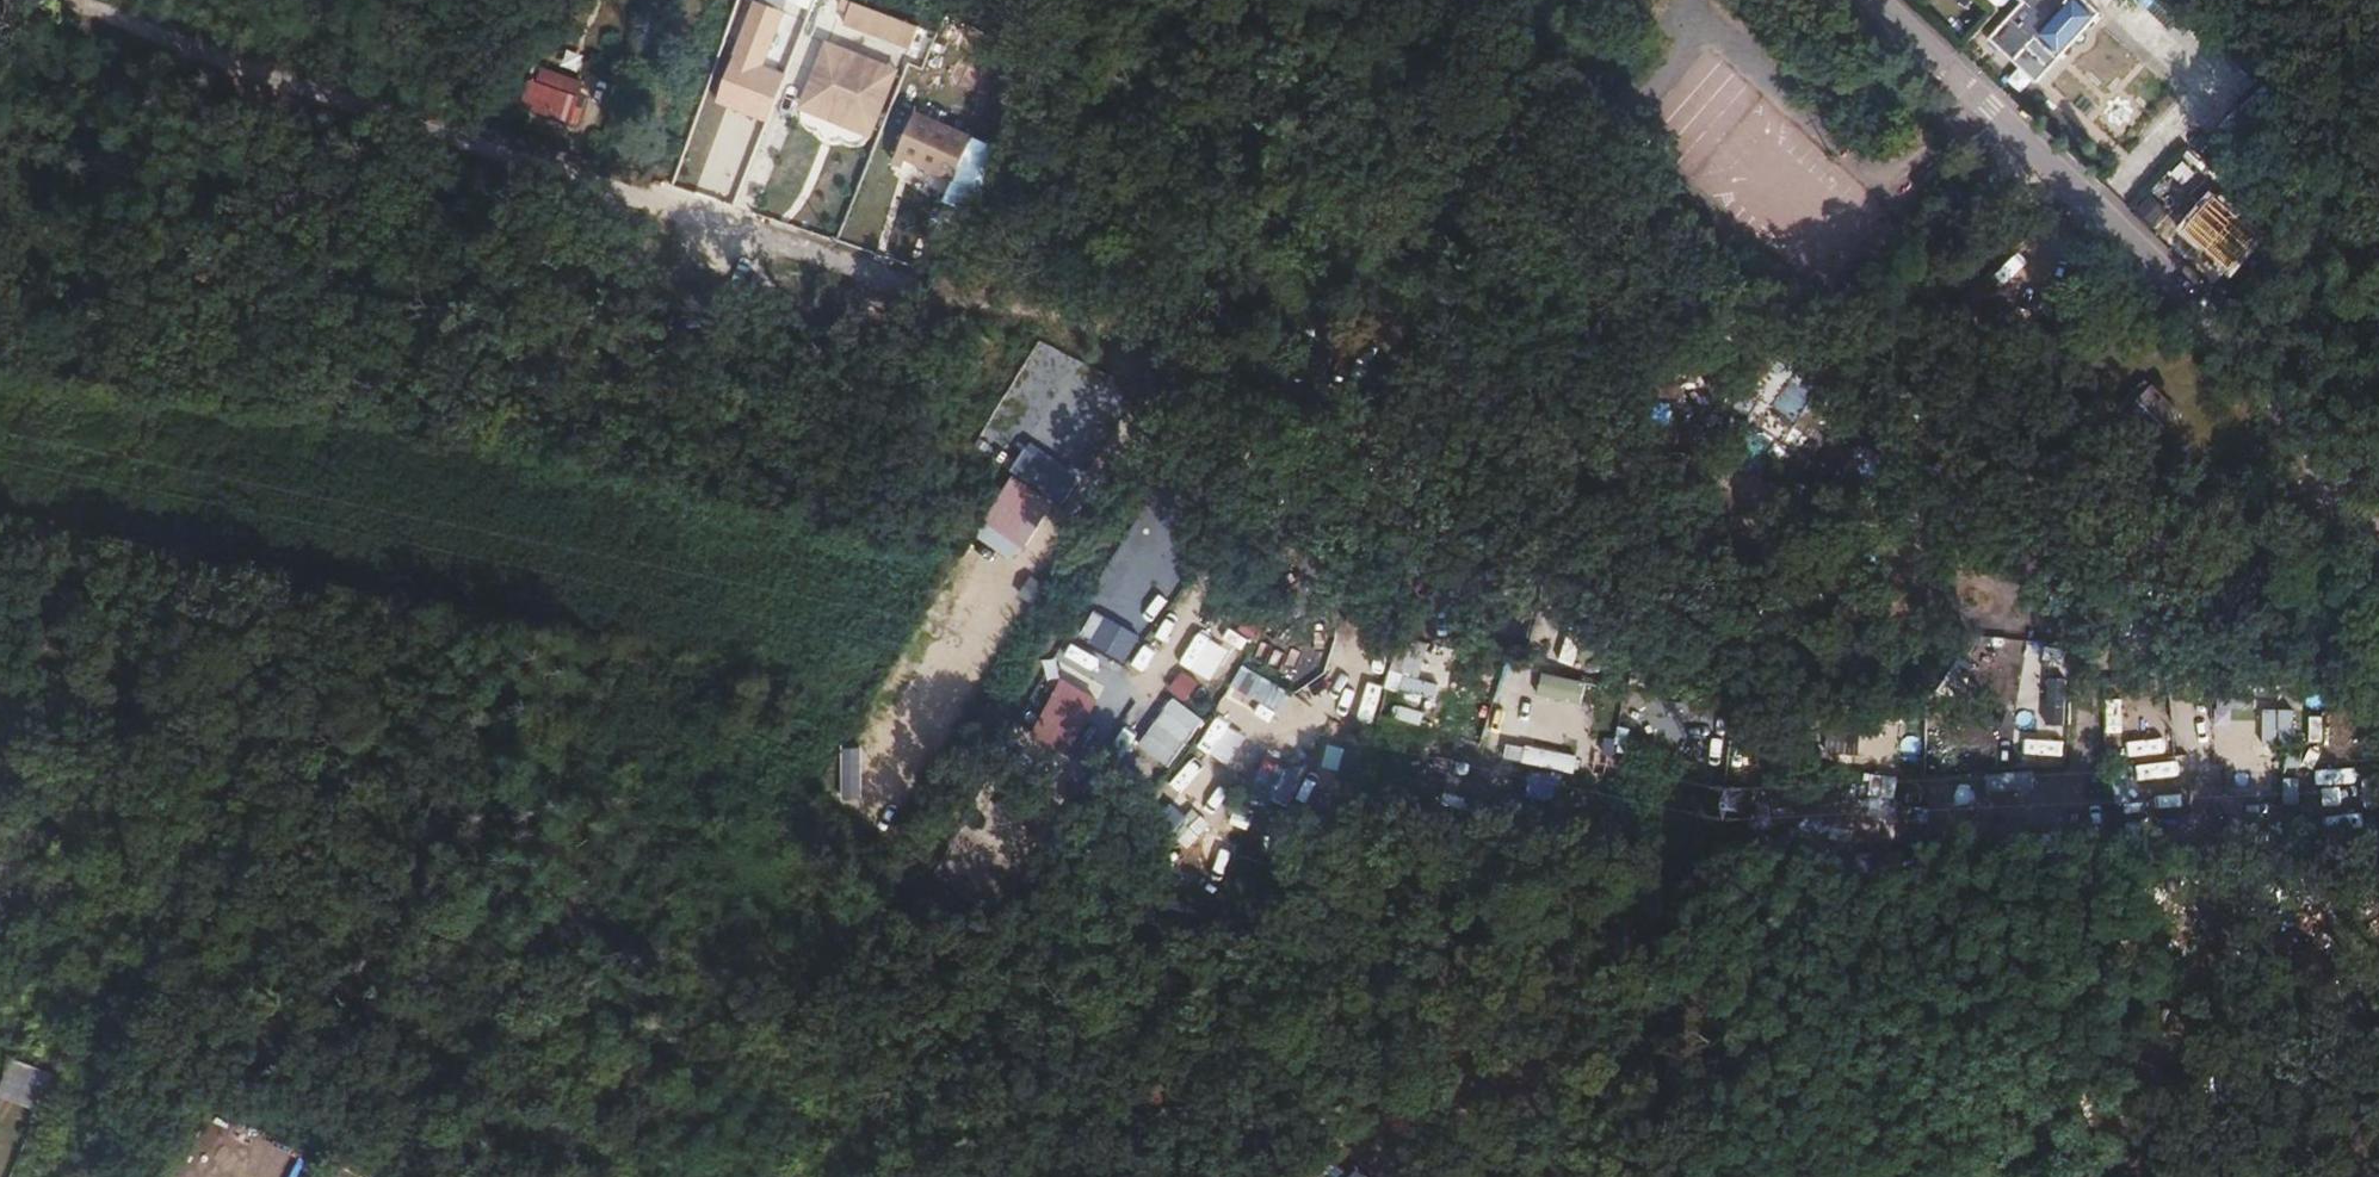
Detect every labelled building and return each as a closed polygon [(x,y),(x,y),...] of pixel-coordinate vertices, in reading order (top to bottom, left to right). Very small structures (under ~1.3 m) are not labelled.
[(2094,5),(2089,0),(2025,0),(2008,19),(2032,41),(2036,37),(2048,48),(2077,21),(2094,5)] [(737,57),(764,68),(786,12),(759,1),(737,57)] [(2077,21),(2085,28),(2100,12),(2094,5),(2077,21)] [(921,32),(869,10),(864,21),(873,25),(869,35),(911,54),(921,32)] [(2032,41),(2008,19),(1991,37),(2014,59),(2032,41)] [(2058,57),(2085,28),(2077,21),(2048,48),(2058,57)] [(2131,43),(2101,70),(2095,64),(2068,89),(2113,139),(2170,86),(2131,43)] [(889,77),(834,55),(817,96),(851,110),(847,118),(868,127),(889,77)] [(535,81),(530,79),(521,105),(577,125),(588,93),(578,89),(581,82),(545,68),(539,82),(535,81)] [(1693,180),(1782,250),(1806,220),(1818,230),(1843,198),(1828,186),(1847,162),(1761,94),(1693,180)] [(974,138),(917,113),(899,157),(955,180),(974,138)] [(2254,208),(2232,189),(2220,203),(2243,222),(2254,208)] [(2243,222),(2220,203),(2212,196),(2184,230),(2229,269),(2257,235),(2243,222)] [(1782,373),(1793,359),(1779,348),(1767,361),(1782,373)] [(1794,389),(1808,371),(1793,359),(1782,373),(1778,378),(1794,389)] [(1817,378),(1808,371),(1794,389),(1802,396),(1764,447),(1798,470),(1842,409),(1811,386),(1817,378)] [(2151,441),(2173,417),(2177,413),(2141,376),(2114,403),(2151,441)] [(1895,445),(1856,415),(1844,428),(1884,459),(1895,445)] [(1021,564),(1073,479),(1028,451),(975,537),(1021,564)] [(1019,596),(1035,605),(1047,585),(1031,576),(1019,596)] [(1087,613),(1098,619),(1114,590),(1103,584),(1087,613)] [(1379,638),(1376,673),(1387,674),(1386,691),(1435,696),(1440,644),(1379,638)] [(1283,714),(1294,693),(1243,666),(1232,687),(1283,714)] [(1188,702),(1200,680),(1179,669),(1168,691),(1188,702)] [(1088,729),(1101,698),(1063,681),(1049,712),(1088,729)] [(1530,719),(1549,726),(1560,694),(1542,687),(1530,719)] [(1397,704),(1393,717),(1421,726),(1426,713),(1397,704)] [(2301,709),(2265,710),(2266,746),(2302,745),(2301,709)] [(1232,780),(1253,758),(1226,732),(1204,755),(1232,780)] [(1530,748),(1527,763),(1574,773),(1577,757),(1530,748)] [(1189,815),(1216,792),(1192,765),(1165,788),(1189,815)] [(58,1071),(13,1056),(0,1085),(0,1093),(40,1110),(58,1071)] [(218,1130),(208,1126),(197,1149),(218,1160),(224,1148),(213,1143),(218,1130)] [(1359,1168),(1351,1176),(1368,1176),(1359,1168)]
